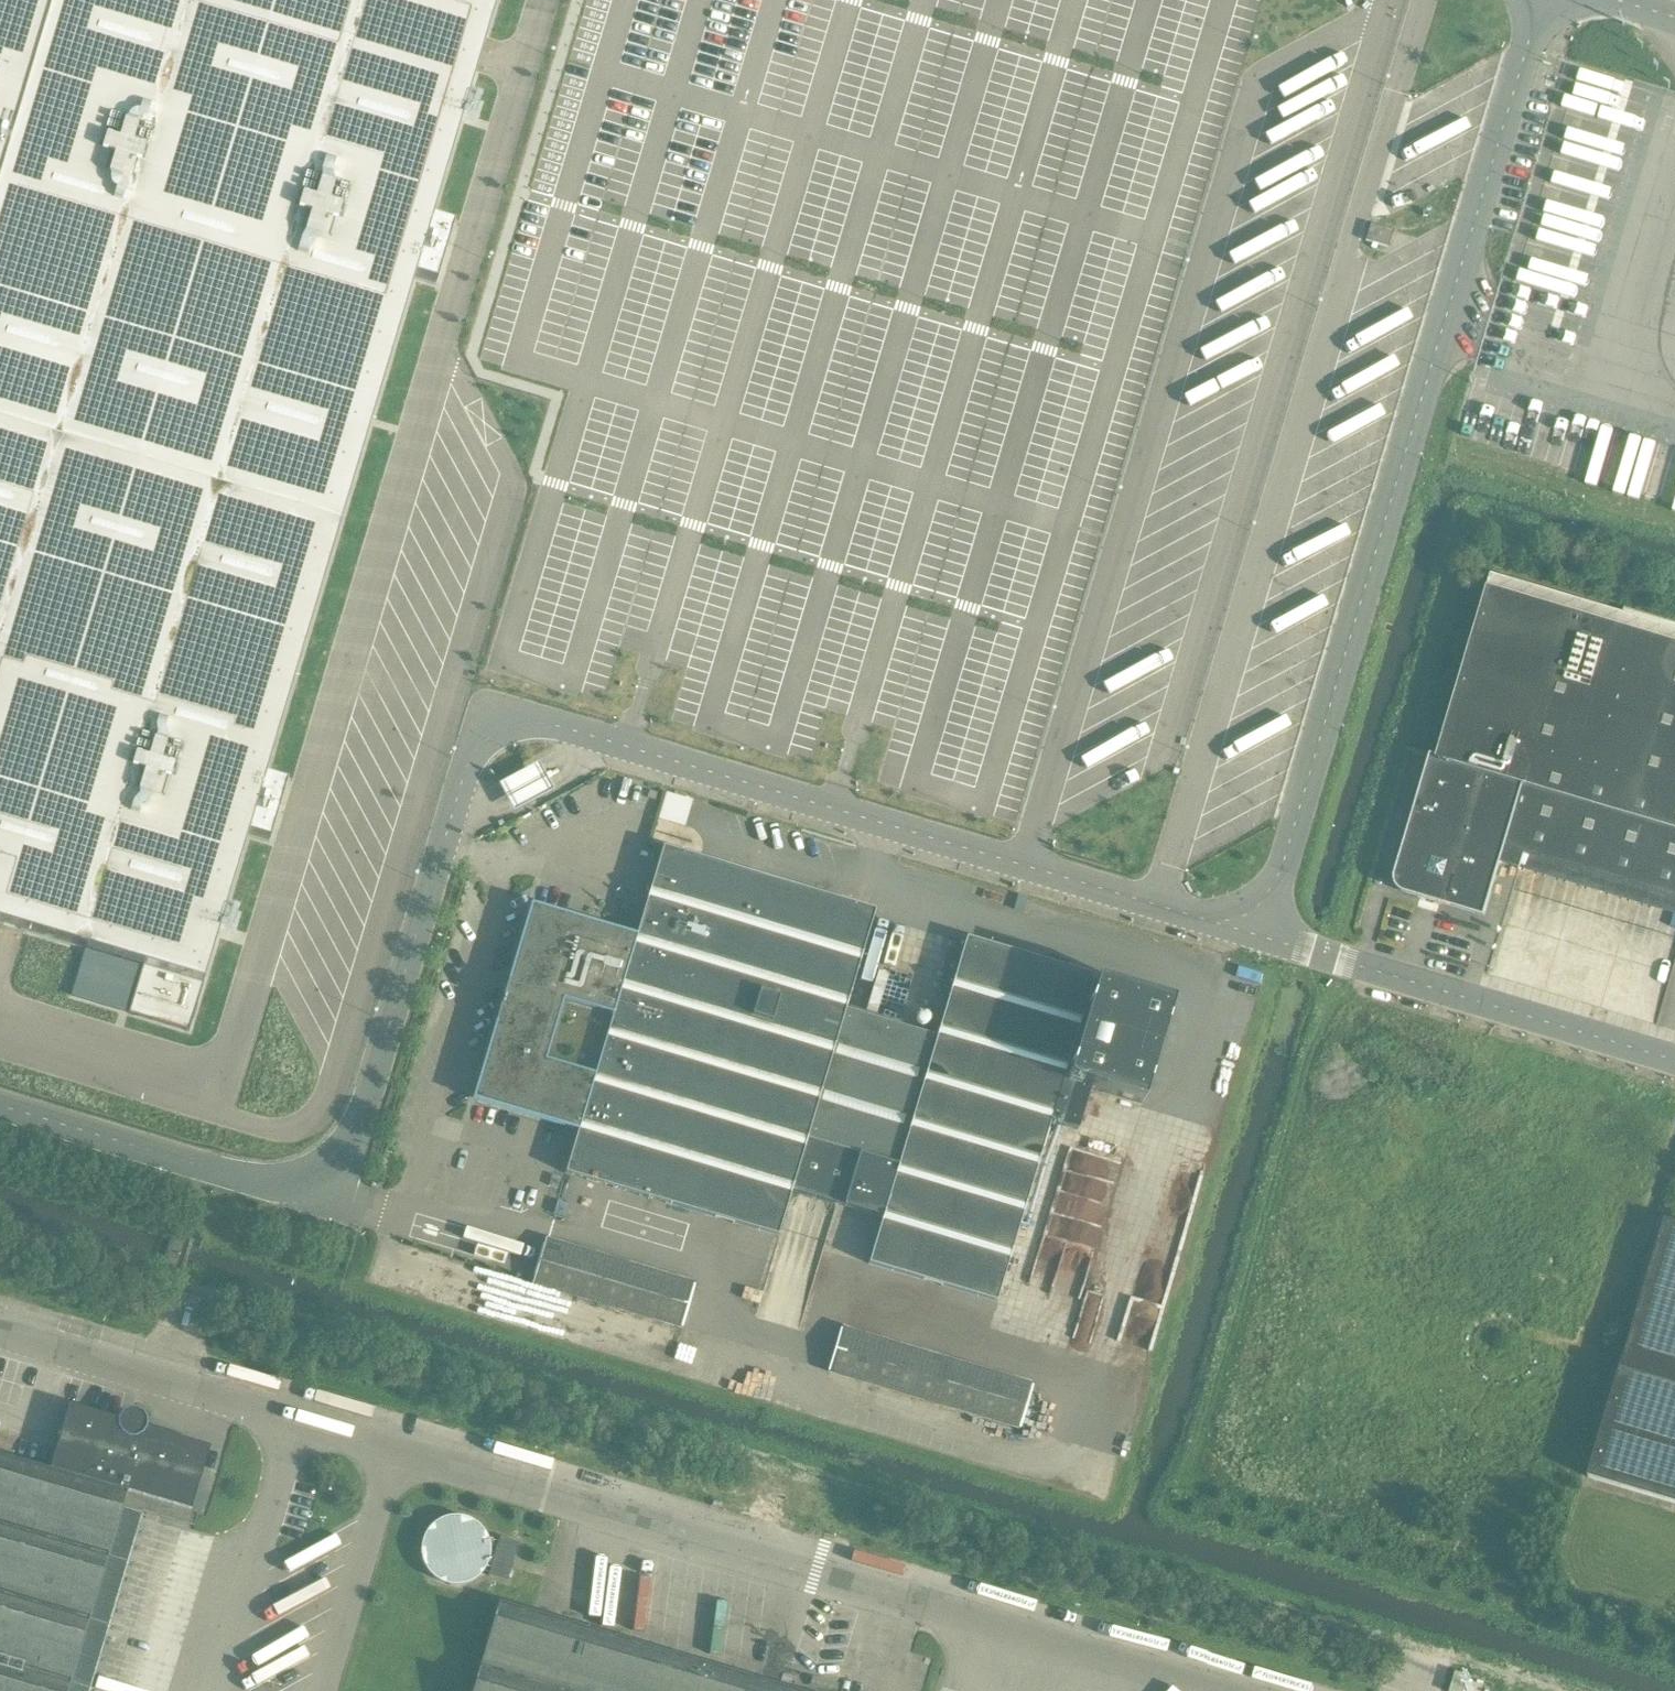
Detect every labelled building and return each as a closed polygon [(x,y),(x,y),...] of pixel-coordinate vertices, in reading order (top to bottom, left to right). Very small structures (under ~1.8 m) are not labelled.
[(84,949),(71,997),(189,1033),(247,836),(269,842),(286,783),(266,777),(414,279),(435,285),(453,227),(432,220),(498,0),(0,0),(0,924),(84,949)] [(1388,248),(1393,232),(1370,225),(1369,229),(1365,242),(1388,248)] [(1674,899),(1674,642),(1488,587),(1438,757),(1433,756),(1399,872),(1398,879),(1398,883),(1400,886),(1402,889),(1409,893),(1484,915),(1499,864),(1521,870),(1526,855),(1674,899)] [(537,765),(497,787),(513,816),(553,794),(537,765)] [(995,1302),(1048,1125),(1077,1133),(1089,1091),(1139,1106),(1169,1005),(1090,982),(1092,977),(963,939),(933,1039),(842,1011),(872,912),(660,849),(633,938),(529,907),(470,1103),(575,1134),(563,1174),(775,1237),(790,1188),(791,1189),(880,1216),(866,1263),(995,1302)] [(1023,890),(1020,903),(1030,906),(1034,894),(1023,890)] [(1589,1477),(1674,1503),(1674,1222),(1666,1219),(1666,1221),(1589,1477)] [(532,1284),(683,1330),(696,1286),(544,1241),(532,1284)] [(1020,1430),(1033,1387),(840,1329),(827,1373),(1020,1430)] [(0,1495),(0,1690),(654,1690),(0,1495)]
